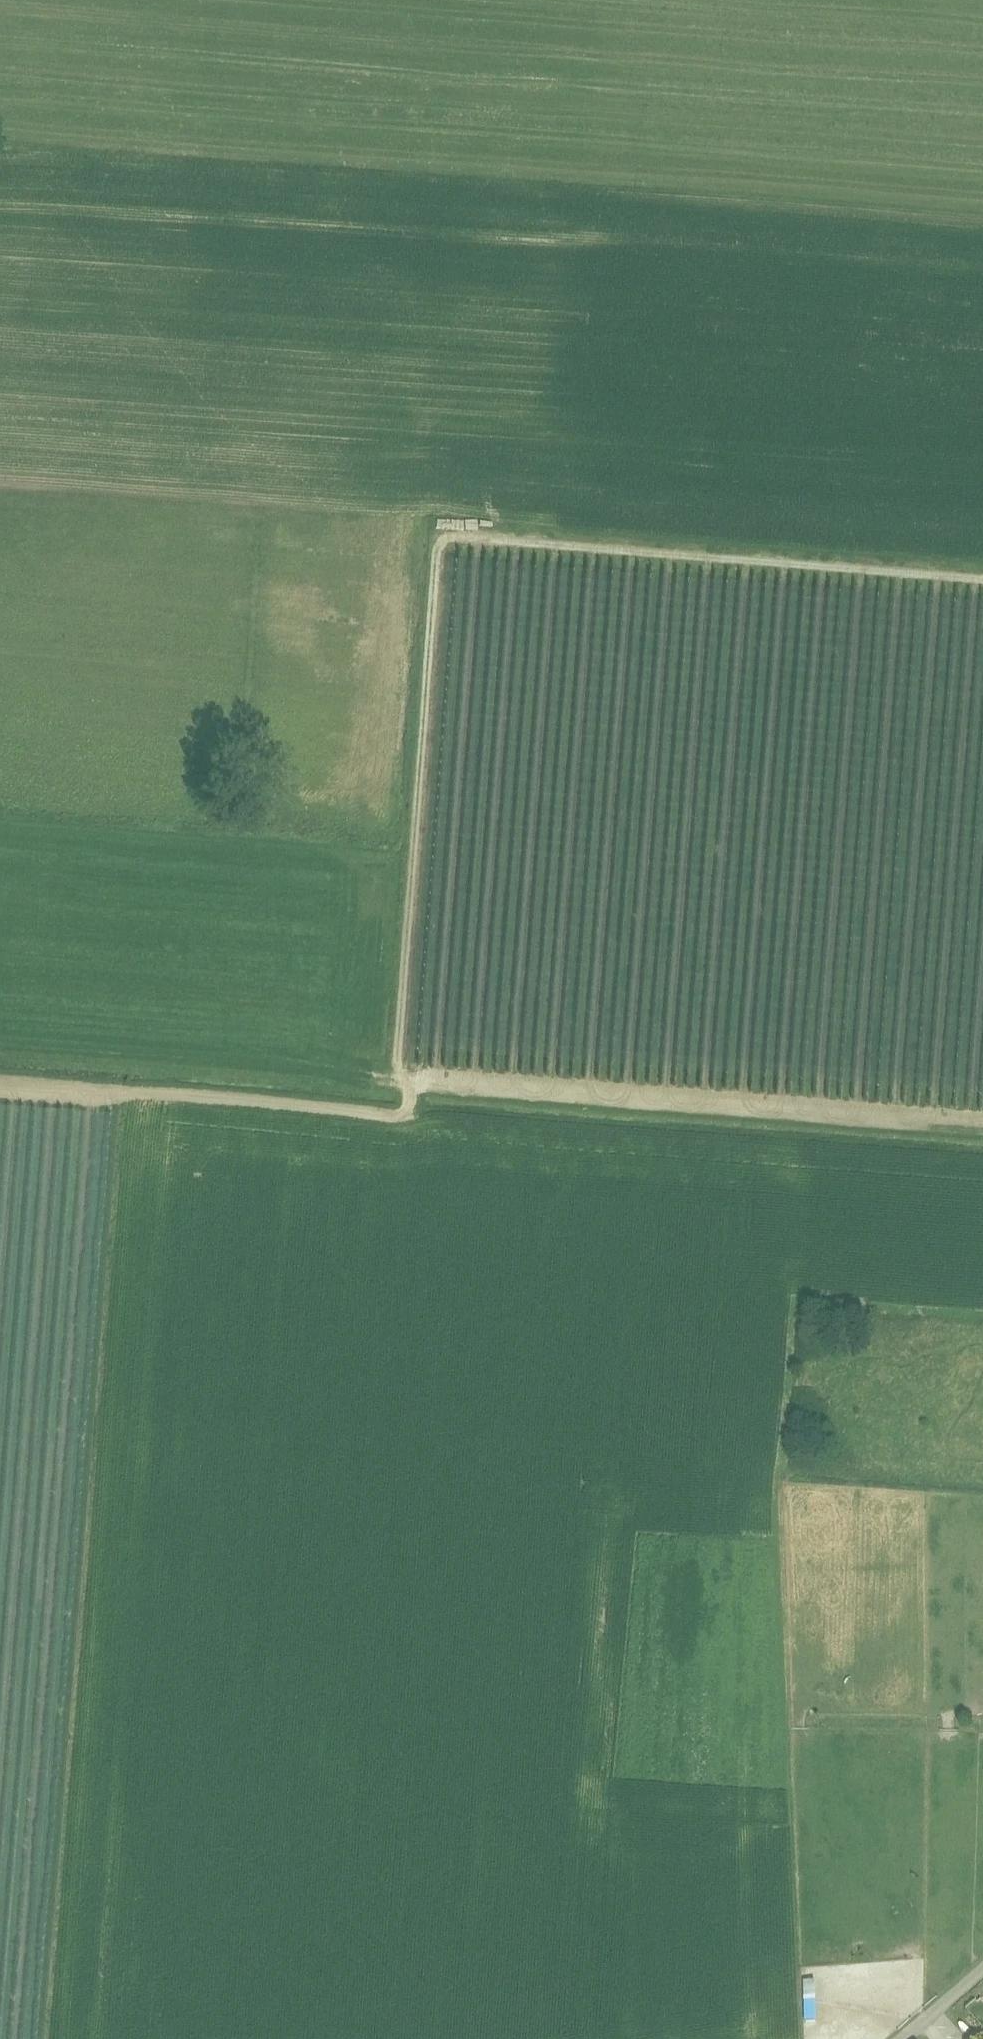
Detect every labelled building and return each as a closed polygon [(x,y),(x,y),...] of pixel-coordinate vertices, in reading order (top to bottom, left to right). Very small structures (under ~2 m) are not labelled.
[(963,2002),(980,2019),(982,2016),(982,1999),(975,1991),(963,2002)]
